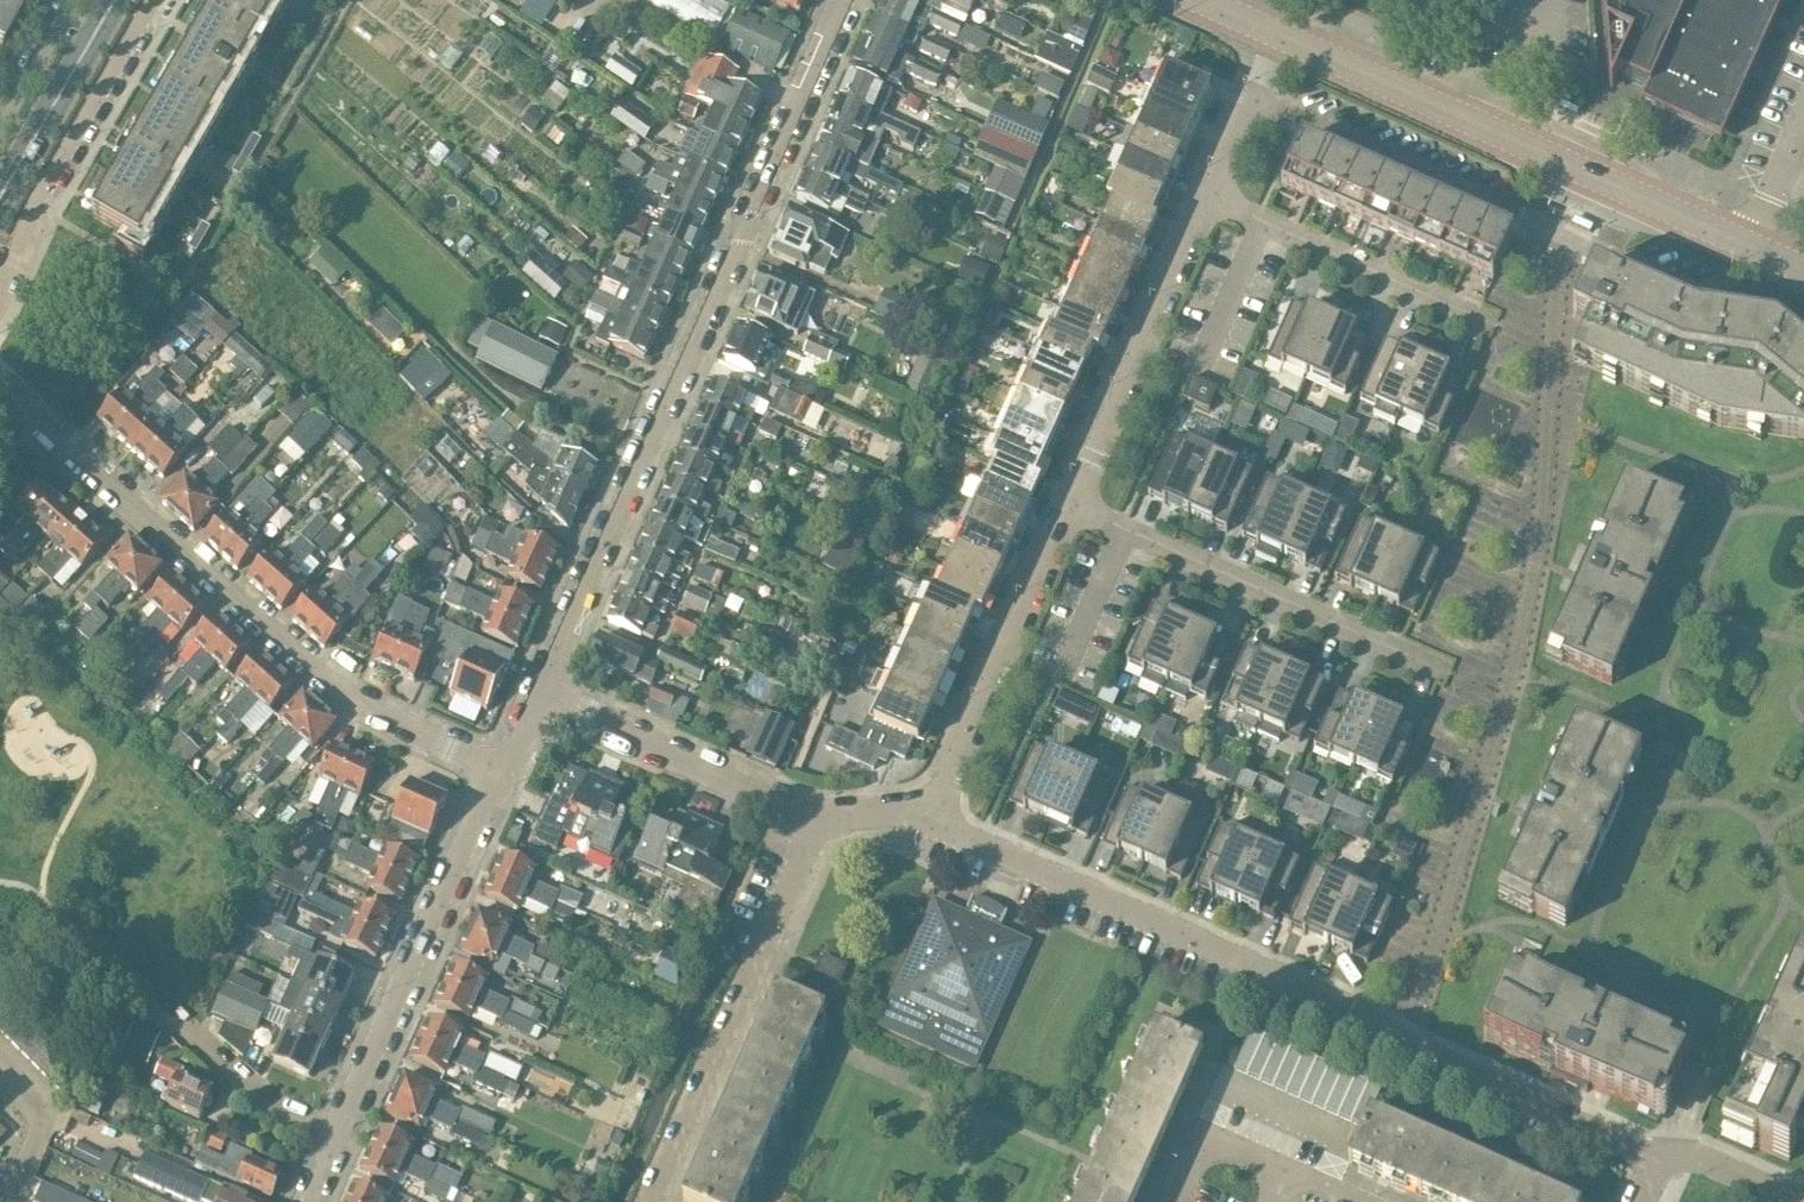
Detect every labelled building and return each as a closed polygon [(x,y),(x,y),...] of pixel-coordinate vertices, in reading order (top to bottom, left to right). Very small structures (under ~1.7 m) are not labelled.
[(28,3),(23,0),(0,0),(0,48),(1,49),(28,3)] [(209,18),(256,45),(282,0),(219,0),(209,18)] [(542,0),(541,0),(535,10),(554,21),(560,11),(542,0)] [(714,38),(715,35),(726,40),(722,51),(771,73),(788,33),(740,11),(738,15),(729,10),(731,6),(719,0),(644,0),(714,38)] [(806,0),(764,0),(799,16),(806,0)] [(878,17),(910,31),(919,35),(922,36),(927,25),(933,12),(930,11),(905,0),(886,0),(878,17)] [(930,11),(933,12),(938,15),(940,16),(945,4),(970,15),(976,2),(971,0),(905,0),(930,11)] [(1785,0),(1603,0),(1610,92),(1721,142),(1785,0)] [(1078,8),(1065,39),(1083,46),(1095,16),(1078,8)] [(964,26),(940,16),(938,15),(932,27),(959,39),(964,26)] [(919,35),(910,31),(878,17),(867,42),(899,56),(905,43),(914,47),(919,35)] [(209,18),(170,84),(218,111),(256,45),(209,18)] [(1050,35),(1039,61),(1070,75),(1081,49),(1050,35)] [(946,63),(952,50),(927,38),(921,51),(946,63)] [(942,76),(908,60),(899,56),(867,42),(856,67),(888,81),(901,87),(907,75),(937,88),(942,76)] [(1106,48),(1101,62),(1114,67),(1119,54),(1106,48)] [(762,99),(732,86),(738,73),(704,58),(691,87),(698,90),(693,101),(709,108),(708,110),(713,112),(714,110),(750,126),(762,99)] [(1211,89),(1198,83),(1204,70),(1176,58),(1170,71),(1161,66),(1151,88),(1151,89),(1157,92),(1201,112),(1211,89)] [(1117,78),(1099,70),(1095,68),(1087,85),(1091,87),(1110,95),(1117,78)] [(1041,74),(1035,88),(1058,99),(1064,85),(1041,74)] [(882,118),(893,93),(883,88),(883,89),(852,75),(841,100),(882,118)] [(170,84),(132,150),(179,178),(218,111),(170,84)] [(1201,112),(1157,92),(1151,89),(1151,88),(1146,86),(1136,109),(1147,114),(1191,133),(1201,112)] [(1039,99),(1032,116),(1045,122),(1052,105),(1039,99)] [(696,120),(702,107),(685,100),(679,113),(696,120)] [(922,135),(882,118),(841,100),(831,123),(879,145),(885,132),(899,138),(902,147),(914,152),(922,135)] [(650,123),(627,106),(617,120),(640,136),(650,123)] [(1076,108),(1067,128),(1083,135),(1092,116),(1076,108)] [(531,109),(520,124),(532,133),(544,118),(531,109)] [(689,132),(688,133),(701,139),(702,139),(703,137),(738,152),(750,126),(714,110),(713,112),(707,126),(699,122),(694,134),(689,132)] [(1023,113),(1011,139),(1037,151),(1049,125),(1023,113)] [(1181,155),(1191,133),(1147,114),(1137,135),(1181,155)] [(868,169),(879,145),(831,123),(820,148),(852,162),(868,169)] [(688,133),(677,159),(685,162),(690,165),(691,162),(726,178),(738,152),(703,137),(702,139),(701,139),(688,133)] [(254,135),(247,148),(255,153),(262,140),(254,135)] [(1172,176),(1181,155),(1137,135),(1128,157),(1172,176)] [(948,136),(945,143),(959,149),(962,142),(948,136)] [(1002,139),(990,165),(1026,181),(1037,155),(1002,139)] [(1308,198),(1329,151),(1303,139),(1292,164),(1282,186),(1308,198)] [(247,148),(239,160),(248,165),(255,153),(247,148)] [(885,177),(868,169),(852,162),(820,148),(809,172),(841,186),(847,174),(865,182),(865,180),(900,196),(904,187),(885,178),(885,177)] [(132,150),(94,216),(115,228),(129,237),(141,244),(142,242),(179,178),(132,150)] [(645,166),(626,151),(618,163),(637,177),(645,166)] [(1335,210),(1356,163),(1329,151),(1308,198),(1335,210)] [(454,155),(442,169),(456,181),(468,167),(454,155)] [(1162,198),(1172,176),(1128,157),(1118,179),(1162,198)] [(715,203),(726,178),(691,162),(690,165),(685,162),(677,159),(673,168),(662,163),(655,179),(668,185),(678,190),(679,190),(680,188),(715,203)] [(239,160),(232,172),(240,177),(248,165),(239,160)] [(1361,221),(1382,175),(1356,163),(1335,210),(1361,221)] [(998,171),(989,192),(1015,203),(1025,182),(998,171)] [(870,198),(841,186),(809,172),(797,198),(829,212),(836,198),(848,203),(845,209),(862,216),(870,198)] [(1387,233),(1408,186),(1382,175),(1361,221),(1387,233)] [(668,185),(655,179),(651,178),(646,188),(664,196),(668,185)] [(1045,179),(1039,194),(1051,199),(1055,191),(1053,182),(1045,179)] [(1152,221),(1152,220),(1162,198),(1118,179),(1108,201),(1113,204),(1113,203),(1152,221)] [(1414,245),(1435,198),(1408,186),(1387,233),(1414,245)] [(664,200),(659,212),(667,216),(667,214),(703,230),(715,203),(680,188),(679,190),(678,190),(672,203),(664,200)] [(994,222),(1003,201),(987,194),(982,205),(987,207),(982,217),(994,222)] [(1440,257),(1461,210),(1435,198),(1414,245),(1440,257)] [(1148,245),(1158,223),(1152,220),(1152,221),(1113,203),(1113,204),(1103,225),(1148,245)] [(837,262),(849,235),(792,210),(772,255),(806,271),(807,268),(824,275),(831,260),(837,262)] [(1466,269),(1487,222),(1461,210),(1440,257),(1466,269)] [(654,227),(649,238),(655,241),(656,240),(691,256),(703,230),(667,214),(667,216),(661,229),(654,227)] [(633,215),(627,228),(643,236),(649,222),(633,215)] [(1493,280),(1514,234),(1487,222),(1466,269),(1493,280)] [(203,224),(196,236),(204,241),(211,228),(203,224)] [(1138,267),(1148,245),(1103,225),(1094,247),(1138,267)] [(573,228),(564,238),(579,251),(588,241),(573,228)] [(627,228),(622,240),(638,247),(643,236),(627,228)] [(1027,228),(1023,238),(1035,244),(1040,234),(1027,228)] [(993,235),(984,256),(1002,263),(1010,243),(993,235)] [(196,236),(188,248),(196,253),(204,241),(196,236)] [(640,253),(635,265),(639,266),(644,268),(645,266),(680,281),(691,256),(656,240),(655,241),(649,256),(640,253)] [(1128,289),(1138,267),(1094,247),(1084,269),(1128,289)] [(541,260),(532,271),(547,284),(557,274),(541,260)] [(668,308),(680,281),(645,266),(644,268),(639,266),(635,265),(630,262),(624,277),(609,270),(604,282),(619,289),(632,294),(632,295),(633,293),(668,308)] [(575,263),(563,277),(581,292),(593,278),(575,263)] [(1118,310),(1128,289),(1084,269),(1074,290),(1118,310)] [(1777,328),(1694,314),(1594,270),(1573,316),(1589,323),(1572,360),(1718,426),(1803,440),(1803,350),(1777,328)] [(757,290),(746,313),(784,330),(789,320),(797,324),(803,312),(794,308),(802,291),(764,274),(763,277),(757,278),(754,285),(757,290)] [(615,298),(619,289),(604,282),(599,291),(615,298)] [(875,313),(916,331),(926,308),(885,290),(875,313)] [(1109,332),(1118,310),(1074,290),(1064,312),(1109,332)] [(657,334),(668,308),(633,293),(632,295),(632,294),(626,307),(617,303),(612,316),(621,320),(622,319),(657,334)] [(213,314),(193,296),(182,309),(202,326),(213,314)] [(1306,377),(1332,320),(1331,319),(1330,322),(1308,312),(1309,309),(1307,308),(1306,311),(1294,306),(1295,303),(1293,302),(1267,360),(1269,361),(1271,358),(1283,363),(1281,366),(1284,367),(1285,364),(1306,374),(1305,377),(1306,377)] [(645,361),(657,334),(622,319),(621,320),(612,316),(592,308),(587,319),(603,327),(596,342),(610,348),(611,346),(645,361)] [(1099,354),(1109,332),(1064,312),(1055,333),(1094,351),(1093,351),(1099,354)] [(207,335),(220,320),(215,315),(202,330),(207,335)] [(221,347),(240,326),(231,318),(225,325),(220,320),(207,335),(221,347)] [(480,320),(468,346),(481,352),(477,361),(542,392),(558,357),(493,326),(480,320)] [(1345,395),(1371,337),(1369,336),(1368,339),(1356,333),(1357,331),(1354,330),(1353,332),(1332,323),(1333,320),(1332,320),(1306,377),(1307,378),(1309,375),(1330,385),(1329,387),(1331,388),(1332,386),(1344,391),(1343,394),(1345,395)] [(558,346),(566,330),(550,322),(542,338),(558,346)] [(740,326),(725,360),(756,374),(765,378),(775,355),(766,351),(771,340),(740,326)] [(1084,373),(1093,351),(1094,351),(1055,333),(1050,330),(1040,353),(1084,373)] [(235,336),(224,347),(234,357),(228,364),(234,369),(240,361),(251,350),(235,336)] [(877,371),(850,359),(851,357),(810,339),(804,353),(872,382),(877,371)] [(392,341),(383,352),(387,356),(393,361),(397,357),(403,351),(392,341)] [(1399,419),(1425,361),(1424,361),(1423,363),(1402,354),(1403,351),(1400,350),(1399,353),(1387,347),(1388,345),(1386,344),(1360,401),(1363,402),(1364,400),(1376,405),(1375,408),(1377,409),(1374,417),(1394,426),(1398,418),(1399,419)] [(240,361),(234,369),(239,373),(246,366),(260,379),(271,367),(251,350),(240,361)] [(426,351),(400,377),(414,391),(440,365),(426,351)] [(1074,395),(1084,373),(1040,353),(1030,375),(1074,395)] [(1439,436),(1464,379),(1462,378),(1461,380),(1449,375),(1450,372),(1448,371),(1447,374),(1425,364),(1426,362),(1425,361),(1399,419),(1401,419),(1402,417),(1423,426),(1422,429),(1424,430),(1426,427),(1438,433),(1436,435),(1439,436)] [(116,436),(160,387),(140,369),(120,391),(124,394),(100,421),(116,436)] [(776,371),(770,385),(809,402),(821,407),(827,394),(815,389),(776,371)] [(1064,417),(1074,395),(1030,375),(1020,397),(1064,417)] [(1209,411),(1218,389),(1192,377),(1183,399),(1209,411)] [(261,409),(277,390),(268,381),(251,400),(261,409)] [(743,408),(748,396),(716,381),(705,406),(738,421),(738,419),(750,424),(755,413),(743,408)] [(1240,382),(1235,394),(1249,400),(1255,388),(1240,382)] [(132,450),(176,402),(167,394),(167,393),(160,387),(116,436),(132,450)] [(779,390),(771,409),(793,418),(804,423),(812,404),(801,400),(779,390)] [(294,426),(311,407),(295,393),(278,412),(294,426)] [(1054,438),(1064,417),(1020,397),(1010,418),(1054,438)] [(148,464),(191,416),(176,402),(132,450),(148,464)] [(733,432),(738,421),(705,406),(694,429),(727,444),(728,443),(739,448),(744,437),(733,432)] [(1298,426),(1305,411),(1294,406),(1287,421),(1298,426)] [(297,431),(289,440),(306,455),(314,446),(331,426),(314,411),(297,431)] [(188,452),(179,444),(198,422),(191,416),(148,464),(164,479),(188,452)] [(942,416),(936,431),(947,436),(952,425),(960,428),(962,424),(954,420),(954,421),(942,416)] [(1045,460),(1054,438),(1010,418),(1001,440),(1045,460)] [(774,439),(779,427),(766,421),(760,433),(774,439)] [(178,517),(246,442),(229,426),(208,449),(218,459),(195,484),(186,476),(162,502),(178,517)] [(1340,427),(1334,440),(1348,445),(1353,433),(1340,427)] [(722,457),(727,444),(694,429),(683,453),(716,468),(717,467),(729,472),(733,462),(722,457)] [(357,447),(342,433),(334,443),(349,456),(357,447)] [(587,490),(553,475),(553,477),(538,471),(549,459),(516,434),(502,451),(530,475),(525,488),(565,526),(571,525),(587,490)] [(1268,460),(1279,436),(1274,434),(1264,458),(1268,460)] [(1277,464),(1287,440),(1279,436),(1268,460),(1277,464)] [(1188,514),(1213,457),(1212,456),(1216,449),(1195,439),(1191,447),(1189,446),(1187,449),(1175,443),(1176,441),(1174,439),(1148,497),(1151,498),(1152,495),(1164,501),(1163,503),(1165,504),(1166,502),(1188,511),(1186,514),(1188,514)] [(1035,482),(1035,481),(1045,460),(1001,440),(991,462),(996,465),(996,464),(1035,482)] [(210,497),(230,474),(233,477),(256,451),(246,442),(178,517),(195,532),(219,505),(210,497)] [(363,449),(352,461),(362,471),(373,458),(363,449)] [(1227,532),(1253,475),(1250,473),(1249,476),(1237,471),(1238,468),(1235,467),(1239,459),(1218,450),(1215,458),(1213,457),(1188,514),(1189,515),(1190,512),(1211,522),(1210,524),(1212,526),(1214,523),(1226,528),(1225,531),(1227,532)] [(587,490),(597,467),(562,452),(556,465),(549,459),(538,471),(553,477),(553,475),(587,490)] [(711,480),(716,468),(683,453),(673,478),(706,492),(706,491),(718,496),(723,485),(711,480)] [(1372,477),(1379,462),(1363,455),(1357,470),(1372,477)] [(893,475),(899,462),(890,458),(884,471),(893,475)] [(1031,506),(1041,484),(1035,481),(1035,482),(996,464),(996,465),(986,487),(1031,506)] [(742,472),(737,482),(749,487),(753,477),(742,472)] [(1612,685),(1692,506),(1627,477),(1594,550),(1589,548),(1573,583),(1578,585),(1547,656),(1612,685)] [(700,504),(706,492),(673,478),(662,501),(695,516),(696,515),(707,520),(712,510),(700,504)] [(1281,556),(1307,499),(1305,498),(1309,490),(1288,481),(1284,489),(1282,488),(1281,490),(1269,485),(1270,482),(1267,481),(1242,539),(1244,540),(1245,537),(1257,542),(1256,545),(1259,546),(1255,554),(1276,563),(1279,556),(1281,556)] [(8,542),(0,551),(7,557),(15,549),(59,500),(42,485),(18,512),(28,521),(8,542)] [(387,486),(378,494),(387,502),(395,494),(387,486)] [(1021,528),(1031,506),(986,487),(977,508),(1021,528)] [(1372,511),(1380,493),(1370,488),(1362,506),(1372,511)] [(222,556),(272,500),(275,497),(268,491),(239,523),(229,515),(205,541),(222,556)] [(1320,574),(1346,516),(1343,515),(1342,518),(1330,512),(1331,510),(1329,509),(1328,511),(1307,502),(1308,499),(1307,499),(1281,556),(1282,557),(1283,554),(1305,564),(1303,566),(1306,567),(1307,565),(1319,570),(1318,573),(1320,574)] [(15,549),(7,557),(14,564),(22,555),(42,533),(51,541),(75,514),(59,500),(15,549)] [(263,544),(253,535),(279,507),(272,500),(222,556),(238,571),(263,544)] [(863,500),(855,518),(873,526),(880,508),(863,500)] [(690,528),(695,516),(662,501),(651,526),(685,540),(685,539),(697,544),(702,534),(690,528)] [(754,521),(758,512),(745,506),(740,516),(754,521)] [(424,508),(411,522),(433,543),(446,528),(424,508)] [(1011,549),(1021,528),(977,508),(967,529),(1011,549)] [(47,577),(91,528),(75,514),(51,541),(60,549),(40,571),(47,577)] [(322,533),(328,526),(321,520),(283,562),(273,553),(249,580),(266,596),(322,533)] [(550,572),(559,552),(526,537),(520,548),(494,537),(499,525),(486,520),(477,539),(550,572)] [(1374,598),(1400,540),(1399,540),(1397,542),(1376,533),(1377,530),(1375,529),(1374,532),(1362,527),(1363,524),(1361,523),(1335,580),(1337,581),(1338,579),(1350,584),(1349,587),(1352,588),(1353,585),(1374,595),(1373,597),(1374,598)] [(846,524),(836,547),(860,558),(871,535),(846,524)] [(679,552),(685,540),(651,526),(640,550),(674,565),(674,563),(686,568),(691,557),(679,552)] [(83,569),(107,543),(91,528),(47,577),(53,583),(74,561),(83,569)] [(1002,571),(1011,549),(967,529),(957,551),(1002,571)] [(322,533),(266,596),(282,610),(306,583),(305,582),(317,568),(310,561),(317,553),(318,552),(323,556),(334,544),(322,533)] [(93,593),(81,606),(90,614),(102,601),(103,602),(147,553),(130,538),(106,565),(115,574),(96,596),(93,593)] [(541,592),(550,572),(477,539),(474,547),(513,565),(507,577),(541,592)] [(1413,615),(1439,558),(1437,557),(1436,560),(1423,554),(1425,551),(1422,550),(1421,553),(1400,544),(1401,541),(1400,540),(1374,598),(1375,598),(1376,596),(1398,605),(1397,608),(1399,609),(1400,606),(1412,612),(1411,614),(1413,615)] [(711,542),(706,552),(722,559),(734,565),(739,555),(726,549),(711,542)] [(836,547),(826,570),(850,580),(860,558),(836,547)] [(437,550),(428,570),(443,577),(452,557),(437,550)] [(668,576),(674,565),(640,550),(630,574),(663,589),(664,587),(675,592),(680,582),(668,576)] [(992,593),(1002,571),(957,551),(947,573),(992,593)] [(139,595),(163,568),(147,553),(103,602),(110,608),(129,586),(139,595)] [(309,634),(366,571),(359,565),(326,602),(316,593),(292,620),(309,634)] [(711,585),(716,575),(701,568),(696,579),(711,585)] [(366,571),(309,634),(325,649),(349,622),(368,601),(358,593),(374,575),(368,569),(366,571)] [(982,615),(992,593),(947,573),(938,594),(938,595),(977,612),(977,613),(982,615)] [(12,584),(0,574),(0,597),(12,584)] [(658,600),(663,589),(630,574),(619,598),(652,613),(653,611),(665,616),(670,606),(658,600)] [(146,641),(190,592),(174,577),(149,604),(159,613),(139,635),(137,633),(133,633),(119,649),(130,659),(146,641)] [(1802,582),(1801,581),(1760,671),(1761,672),(1743,712),(1742,711),(1708,787),(1641,757),(1641,756),(1576,726),(1541,803),(1534,800),(1516,839),(1524,842),(1499,898),(1553,922),(1526,982),(1509,975),(1508,977),(1511,979),(1483,1041),(1552,1072),(1550,1077),(1586,1093),(1589,1088),(1659,1120),(1686,1059),(1705,1068),(1723,1076),(1712,1101),(1733,1110),(1723,1133),(1789,1163),(1803,1128),(1803,964),(1802,963),(1803,957),(1803,577),(1802,582)] [(28,598),(12,584),(0,597),(0,600),(12,611),(14,613),(28,598)] [(534,608),(500,593),(495,604),(452,585),(448,593),(525,628),(534,608)] [(717,620),(725,602),(691,588),(684,605),(717,620)] [(182,634),(206,607),(190,592),(146,641),(153,647),(173,625),(182,634)] [(967,635),(977,613),(977,612),(938,595),(938,594),(933,592),(923,615),(967,635)] [(516,648),(525,628),(448,593),(445,602),(488,621),(482,633),(516,648)] [(647,624),(652,613),(619,598),(608,622),(642,637),(642,635),(654,640),(659,629),(647,624)] [(0,600),(0,621),(5,623),(12,611),(0,600)] [(373,661),(393,671),(421,610),(412,606),(410,610),(398,604),(388,628),(373,661)] [(1167,683),(1192,626),(1191,625),(1190,628),(1169,618),(1170,616),(1168,615),(1166,617),(1154,612),(1156,609),(1153,608),(1128,666),(1130,667),(1131,664),(1143,670),(1142,672),(1145,673),(1141,681),(1162,691),(1165,683),(1167,683)] [(109,622),(96,609),(91,615),(77,630),(91,642),(109,622)] [(429,646),(417,641),(429,614),(421,610),(393,671),(414,680),(429,646)] [(680,613),(671,632),(694,642),(706,647),(711,637),(699,632),(702,624),(680,613)] [(957,656),(967,635),(923,615),(913,636),(957,656)] [(180,690),(233,631),(217,616),(192,643),(202,652),(163,695),(170,701),(180,690)] [(487,712),(513,655),(447,626),(433,656),(463,669),(451,696),(487,712)] [(1206,701),(1232,643),(1229,642),(1228,645),(1216,640),(1217,637),(1215,636),(1214,639),(1192,629),(1194,626),(1192,626),(1167,683),(1168,684),(1165,692),(1185,701),(1189,693),(1192,694),(1193,692),(1205,697),(1204,700),(1206,701)] [(225,673),(250,646),(233,631),(180,690),(187,696),(216,664),(225,673)] [(948,678),(957,656),(913,636),(903,658),(948,678)] [(592,659),(651,685),(660,665),(601,639),(592,659)] [(719,639),(714,652),(729,659),(735,646),(719,639)] [(848,641),(842,653),(854,658),(859,646),(848,641)] [(707,668),(664,649),(657,663),(701,682),(707,668)] [(1260,725),(1286,668),(1285,667),(1283,670),(1262,660),(1263,658),(1261,657),(1260,659),(1248,654),(1249,651),(1247,650),(1221,708),(1223,709),(1224,706),(1236,711),(1235,714),(1238,715),(1234,723),(1255,732),(1259,724),(1260,725)] [(226,713),(218,721),(225,728),(233,719),(277,670),(260,655),(236,682),(246,691),(226,713)] [(938,700),(948,678),(903,658),(894,680),(938,700)] [(100,690),(111,678),(99,667),(88,679),(100,690)] [(1299,743),(1325,685),(1323,684),(1321,687),(1309,681),(1311,679),(1308,678),(1307,680),(1286,671),(1287,668),(1286,668),(1260,725),(1261,726),(1258,733),(1279,743),(1282,735),(1285,736),(1286,734),(1298,739),(1297,742),(1299,743)] [(243,729),(240,725),(260,703),(269,712),(294,685),(277,670),(233,719),(225,728),(219,735),(229,745),(243,729)] [(121,674),(108,688),(126,704),(139,690),(121,674)] [(928,721),(938,700),(894,680),(884,701),(928,721)] [(839,681),(834,693),(845,698),(850,685),(839,681)] [(671,709),(677,698),(654,688),(649,699),(671,709)] [(1353,767),(1379,709),(1378,709),(1377,711),(1355,702),(1356,699),(1354,698),(1353,701),(1341,695),(1342,693),(1340,692),(1314,749),(1316,750),(1318,748),(1330,753),(1328,756),(1331,757),(1332,754),(1353,764),(1352,766),(1353,767)] [(268,768),(321,709),(304,694),(279,722),(289,731),(261,762),(268,768)] [(918,743),(928,721),(884,701),(875,722),(874,723),(914,741),(918,743)] [(267,782),(303,742),(313,751),(337,724),(321,709),(268,768),(261,776),(267,782)] [(1392,784),(1418,727),(1416,726),(1415,729),(1403,723),(1404,720),(1402,719),(1400,722),(1379,713),(1380,710),(1379,709),(1353,767),(1354,767),(1356,765),(1377,774),(1376,777),(1378,778),(1379,775),(1391,781),(1390,783),(1392,784)] [(776,766),(795,727),(766,714),(748,754),(776,766)] [(905,761),(914,741),(874,723),(875,722),(868,719),(859,740),(835,729),(826,750),(873,771),(879,758),(888,762),(891,755),(905,761)] [(1151,744),(1157,731),(1146,726),(1140,739),(1151,744)] [(201,755),(181,737),(168,752),(188,769),(201,755)] [(1048,821),(1074,763),(1073,763),(1072,765),(1050,756),(1051,753),(1049,752),(1048,755),(1036,749),(1037,747),(1035,746),(1009,803),(1011,804),(1012,802),(1024,807),(1023,810),(1026,811),(1027,808),(1048,818),(1047,820),(1048,821)] [(328,816),(355,756),(334,747),(315,789),(327,794),(319,812),(321,813),(328,816)] [(360,798),(374,766),(375,765),(355,756),(328,816),(335,819),(336,820),(348,793),(360,798)] [(1087,838),(1113,781),(1111,780),(1110,783),(1098,777),(1099,774),(1096,773),(1095,776),(1074,766),(1075,764),(1074,763),(1048,821),(1049,821),(1050,819),(1072,828),(1071,831),(1073,832),(1074,829),(1086,835),(1085,837),(1087,838)] [(626,823),(634,806),(619,799),(621,795),(607,788),(610,781),(590,772),(588,776),(569,767),(561,784),(559,783),(532,840),(557,851),(565,833),(568,834),(567,836),(582,843),(585,837),(593,841),(591,846),(620,860),(635,827),(626,823)] [(221,776),(211,787),(218,794),(229,782),(221,776)] [(423,855),(449,799),(412,782),(386,839),(423,855)] [(1141,863),(1167,805),(1166,804),(1169,797),(1148,787),(1145,795),(1142,794),(1141,797),(1129,791),(1130,788),(1128,787),(1102,845),(1104,846),(1106,843),(1118,849),(1116,851),(1119,852),(1120,850),(1141,859),(1140,862),(1141,863)] [(1180,880),(1206,823),(1204,822),(1203,824),(1191,819),(1192,816),(1189,815),(1193,807),(1172,798),(1168,806),(1167,805),(1141,863),(1142,863),(1144,860),(1165,870),(1164,873),(1166,874),(1167,871),(1179,876),(1178,879),(1180,880)] [(731,875),(709,865),(723,833),(687,816),(686,820),(669,812),(661,830),(651,826),(633,865),(662,878),(666,869),(689,880),(678,905),(711,920),(731,875)] [(321,813),(316,825),(330,831),(335,819),(328,816),(321,813)] [(344,819),(339,831),(344,833),(352,828),(354,823),(344,819)] [(510,828),(504,841),(516,846),(521,833),(519,832),(523,824),(515,820),(511,828),(510,828)] [(1235,904),(1260,847),(1259,846),(1262,838),(1242,829),(1238,837),(1235,836),(1234,838),(1222,833),(1223,830),(1221,829),(1195,887),(1198,888),(1199,885),(1211,891),(1210,893),(1212,894),(1213,892),(1235,901),(1233,904),(1235,904)] [(519,845),(516,852),(534,860),(537,853),(519,845)] [(1274,922),(1299,864),(1297,863),(1296,866),(1284,861),(1285,858),(1283,857),(1282,860),(1260,850),(1261,847),(1260,847),(1235,904),(1236,905),(1237,902),(1258,912),(1257,914),(1259,915),(1261,913),(1273,918),(1271,921),(1274,922)] [(355,848),(351,857),(411,884),(420,863),(387,848),(382,860),(355,848)] [(331,852),(325,864),(335,868),(341,857),(331,852)] [(582,898),(562,889),(560,894),(532,882),(538,871),(504,856),(495,876),(576,912),(582,898)] [(411,884),(351,857),(347,866),(374,878),(368,889),(401,904),(411,884)] [(276,860),(267,879),(304,898),(313,880),(276,860)] [(1328,946),(1353,889),(1352,888),(1351,891),(1330,881),(1331,878),(1329,877),(1327,880),(1315,875),(1317,872),(1314,871),(1289,928),(1291,929),(1292,927),(1304,932),(1303,935),(1305,936),(1306,933),(1328,943),(1327,945),(1328,946)] [(495,876),(486,896),(520,911),(525,900),(552,912),(549,917),(570,926),(576,912),(495,876)] [(1367,964),(1393,906),(1390,905),(1389,908),(1377,902),(1378,900),(1376,898),(1379,891),(1358,881),(1355,889),(1353,889),(1328,946),(1329,946),(1330,944),(1351,953),(1350,956),(1353,957),(1354,954),(1366,960),(1365,963),(1367,964)] [(314,889),(307,904),(325,913),(385,940),(395,919),(361,905),(356,916),(329,904),(332,897),(314,889)] [(266,890),(256,913),(281,924),(291,901),(266,890)] [(927,1047),(990,906),(973,898),(964,917),(936,904),(881,1027),(927,1047)] [(303,903),(299,912),(321,922),(322,921),(335,927),(330,938),(344,944),(343,945),(376,960),(385,940),(325,913),(307,904),(303,903)] [(973,1067),(1027,945),(999,933),(1007,914),(990,906),(927,1047),(973,1067)] [(564,956),(537,944),(535,949),(508,937),(513,925),(479,910),(470,931),(531,958),(558,970),(564,956)] [(273,942),(280,927),(256,916),(249,931),(273,942)] [(531,958),(470,931),(461,951),(495,966),(500,954),(527,966),(531,958)] [(343,1005),(356,976),(296,950),(289,964),(313,975),(307,989),(343,1005)] [(834,996),(846,970),(822,959),(810,985),(834,996)] [(543,1011),(513,998),(510,1004),(483,992),(489,980),(455,965),(446,985),(532,1025),(534,1021),(538,1023),(543,1011)] [(546,967),(541,977),(554,983),(558,973),(546,967)] [(246,995),(251,983),(233,974),(227,986),(246,995)] [(293,983),(280,1010),(295,1017),(330,1033),(343,1005),(307,989),(293,983)] [(446,985),(437,1006),(470,1021),(476,1009),(502,1021),(500,1025),(527,1037),(529,1033),(532,1025),(446,985)] [(268,1005),(246,995),(227,986),(214,1015),(229,1022),(221,1040),(243,1060),(268,1005)] [(795,1084),(826,1014),(777,991),(764,1021),(761,1020),(756,1030),(759,1032),(746,1062),(795,1084)] [(14,1006),(4,996),(0,1000),(0,1021),(14,1006)] [(25,1017),(14,1006),(0,1021),(0,1033),(5,1037),(25,1017)] [(15,1048),(35,1027),(25,1017),(5,1037),(15,1048)] [(310,1078),(330,1033),(295,1017),(274,1062),(310,1078)] [(524,1068),(489,1052),(486,1059),(459,1047),(464,1035),(430,1020),(421,1040),(504,1078),(517,1084),(524,1068)] [(147,1065),(161,1036),(135,1024),(121,1054),(147,1065)] [(25,1058),(46,1038),(35,1027),(15,1048),(25,1058)] [(1190,1080),(1204,1050),(1155,1028),(1124,1098),(1173,1120),(1186,1091),(1190,1093),(1195,1082),(1190,1080)] [(1252,1030),(1234,1069),(1248,1076),(1261,1048),(1266,1037),(1252,1030)] [(1261,1048),(1248,1076),(1261,1082),(1273,1054),(1279,1043),(1266,1037),(1261,1048)] [(36,1068),(56,1048),(46,1038),(25,1058),(36,1068)] [(421,1040),(412,1060),(446,1076),(451,1064),(478,1076),(475,1083),(504,1096),(515,1101),(518,1095),(520,1088),(503,1081),(504,1078),(421,1040)] [(1273,1054),(1261,1082),(1273,1088),(1286,1060),(1291,1048),(1279,1043),(1273,1054)] [(46,1079),(67,1059),(56,1048),(36,1068),(46,1079)] [(1286,1060),(1273,1088),(1286,1093),(1299,1066),(1304,1054),(1291,1048),(1286,1060)] [(1299,1066),(1286,1093),(1299,1099),(1312,1071),(1317,1060),(1304,1054),(1299,1066)] [(1312,1071),(1299,1099),(1312,1105),(1325,1077),(1330,1066),(1317,1060),(1312,1071)] [(163,1062),(156,1076),(176,1085),(171,1095),(166,1092),(161,1103),(167,1105),(201,1120),(206,1109),(211,1108),(214,1102),(211,1097),(213,1094),(179,1079),(183,1071),(163,1062)] [(763,1154),(795,1084),(746,1062),(733,1091),(729,1090),(725,1100),(728,1102),(714,1132),(763,1154)] [(1325,1077),(1312,1105),(1325,1111),(1337,1083),(1342,1072),(1330,1066),(1325,1077)] [(67,1100),(81,1073),(77,1069),(57,1089),(67,1100)] [(1337,1083),(1325,1111),(1338,1116),(1350,1088),(1355,1077),(1342,1072),(1337,1083)] [(497,1124),(463,1109),(461,1113),(434,1102),(439,1090),(405,1075),(396,1095),(486,1135),(487,1133),(492,1135),(497,1124)] [(1350,1088),(1338,1116),(1350,1122),(1363,1094),(1368,1083),(1355,1077),(1350,1088)] [(1363,1094),(1350,1122),(1364,1128),(1370,1114),(1377,1100),(1382,1090),(1368,1083),(1363,1094)] [(486,1135),(396,1095),(387,1116),(421,1131),(426,1119),(453,1131),(452,1134),(481,1147),(486,1135)] [(1159,1150),(1173,1120),(1124,1098),(1092,1168),(1141,1190),(1155,1160),(1159,1162),(1164,1151),(1159,1150)] [(1418,1195),(1441,1146),(1370,1114),(1364,1128),(1348,1163),(1418,1195)] [(436,1168),(409,1157),(414,1145),(380,1130),(372,1150),(432,1177),(431,1180),(451,1188),(457,1191),(463,1176),(438,1164),(436,1168)] [(763,1154),(714,1132),(701,1161),(699,1160),(694,1170),(697,1171),(683,1201),(741,1201),(763,1154)] [(222,1155),(229,1140),(212,1133),(205,1147),(222,1155)] [(67,1135),(60,1150),(106,1172),(113,1157),(67,1135)] [(616,1135),(611,1146),(620,1150),(625,1139),(616,1135)] [(1511,1177),(1441,1146),(1418,1195),(1434,1201),(1500,1201),(1511,1177)] [(282,1176),(250,1162),(252,1157),(230,1148),(224,1162),(202,1152),(195,1166),(272,1200),(282,1176)] [(432,1177),(372,1150),(363,1171),(397,1186),(402,1174),(429,1186),(426,1192),(446,1200),(451,1188),(431,1180),(432,1177)] [(146,1154),(136,1178),(187,1201),(253,1201),(146,1154)] [(600,1160),(594,1173),(606,1179),(613,1166),(600,1160)] [(1141,1190),(1092,1168),(1077,1201),(1136,1201),(1141,1190)] [(1511,1177),(1500,1201),(1566,1201),(1511,1177)] [(43,1184),(35,1201),(83,1201),(43,1184)] [(390,1200),(356,1185),(348,1201),(389,1201),(390,1200)]
